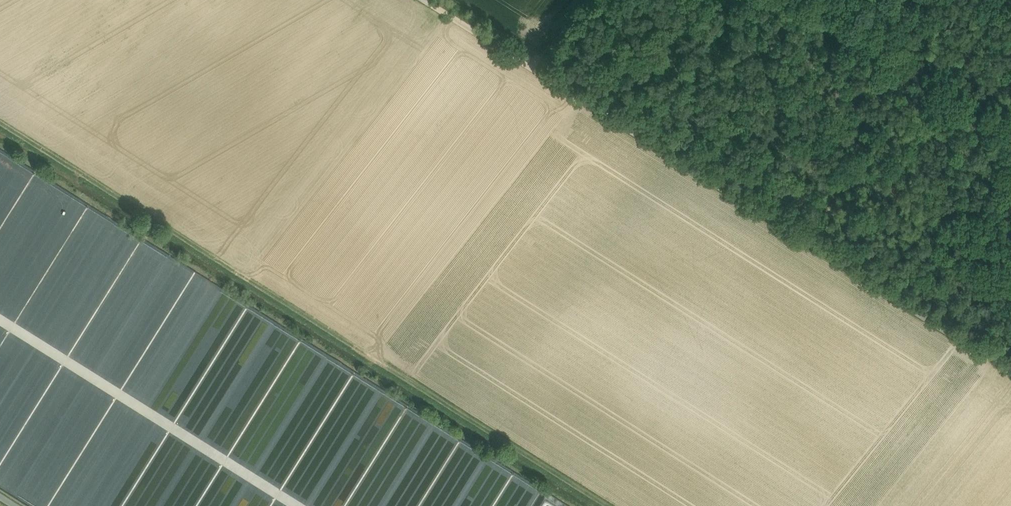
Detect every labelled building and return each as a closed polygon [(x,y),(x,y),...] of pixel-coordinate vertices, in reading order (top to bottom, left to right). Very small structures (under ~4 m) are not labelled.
[(112,213),(53,189),(62,203),(64,215),(65,211),(70,214),(55,224),(60,228),(53,229),(43,255),(40,252),(36,257),(30,261),(27,262),(28,259),(19,255),(27,268),(19,269),(24,273),(14,274),(15,277),(20,279),(16,289),(6,290),(11,292),(8,299),(0,300),(0,313),(20,321),(24,325),(40,322),(56,283),(80,293),(112,213)]
